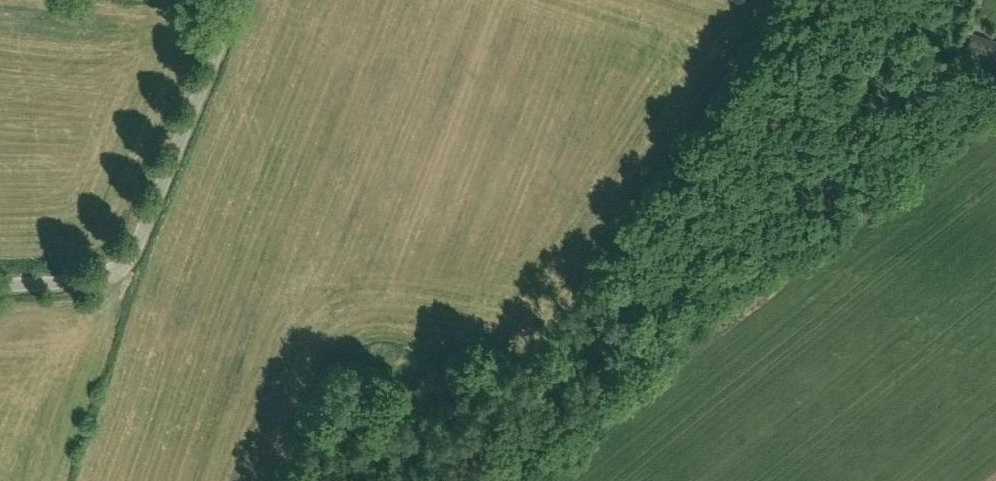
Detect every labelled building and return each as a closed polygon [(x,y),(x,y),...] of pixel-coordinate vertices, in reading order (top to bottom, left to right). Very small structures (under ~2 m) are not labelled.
[(973,36),(967,53),(995,63),(995,43),(973,36)]
